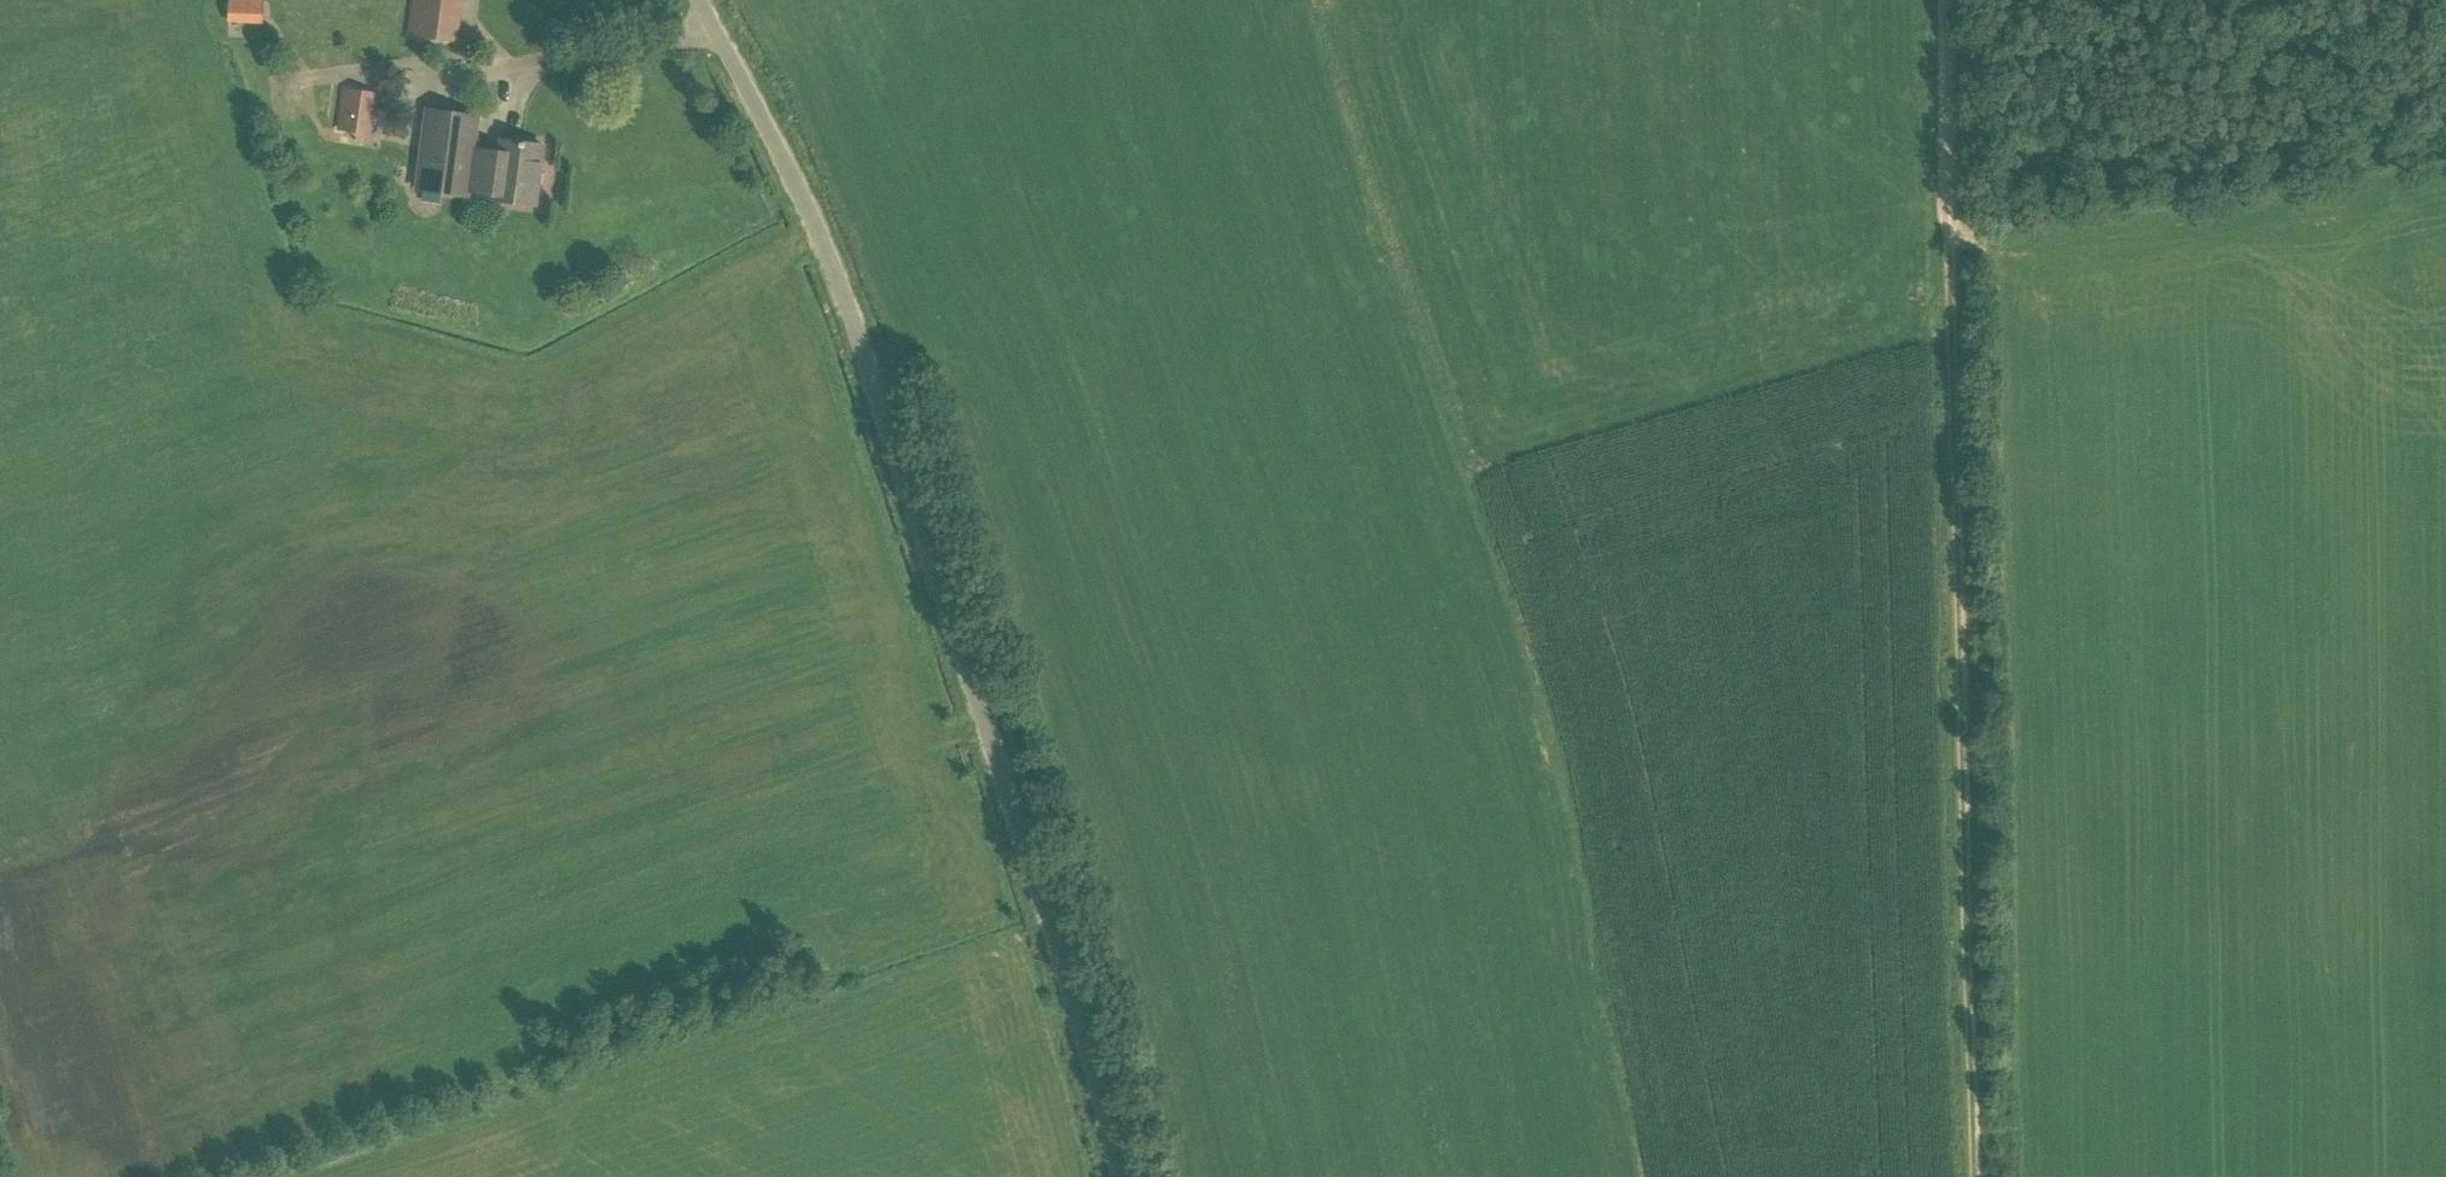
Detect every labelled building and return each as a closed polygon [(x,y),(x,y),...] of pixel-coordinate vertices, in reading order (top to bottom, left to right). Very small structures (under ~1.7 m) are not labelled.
[(263,22),(264,1),(241,0),(232,0),(231,20),(263,22)] [(451,39),(457,0),(415,0),(411,34),(451,39)] [(371,133),(377,92),(343,87),(337,128),(371,133)] [(499,151),(474,148),(478,116),(428,109),(417,188),(468,195),(468,190),(494,193),(493,199),(536,204),(544,145),(501,139),(499,151)]
